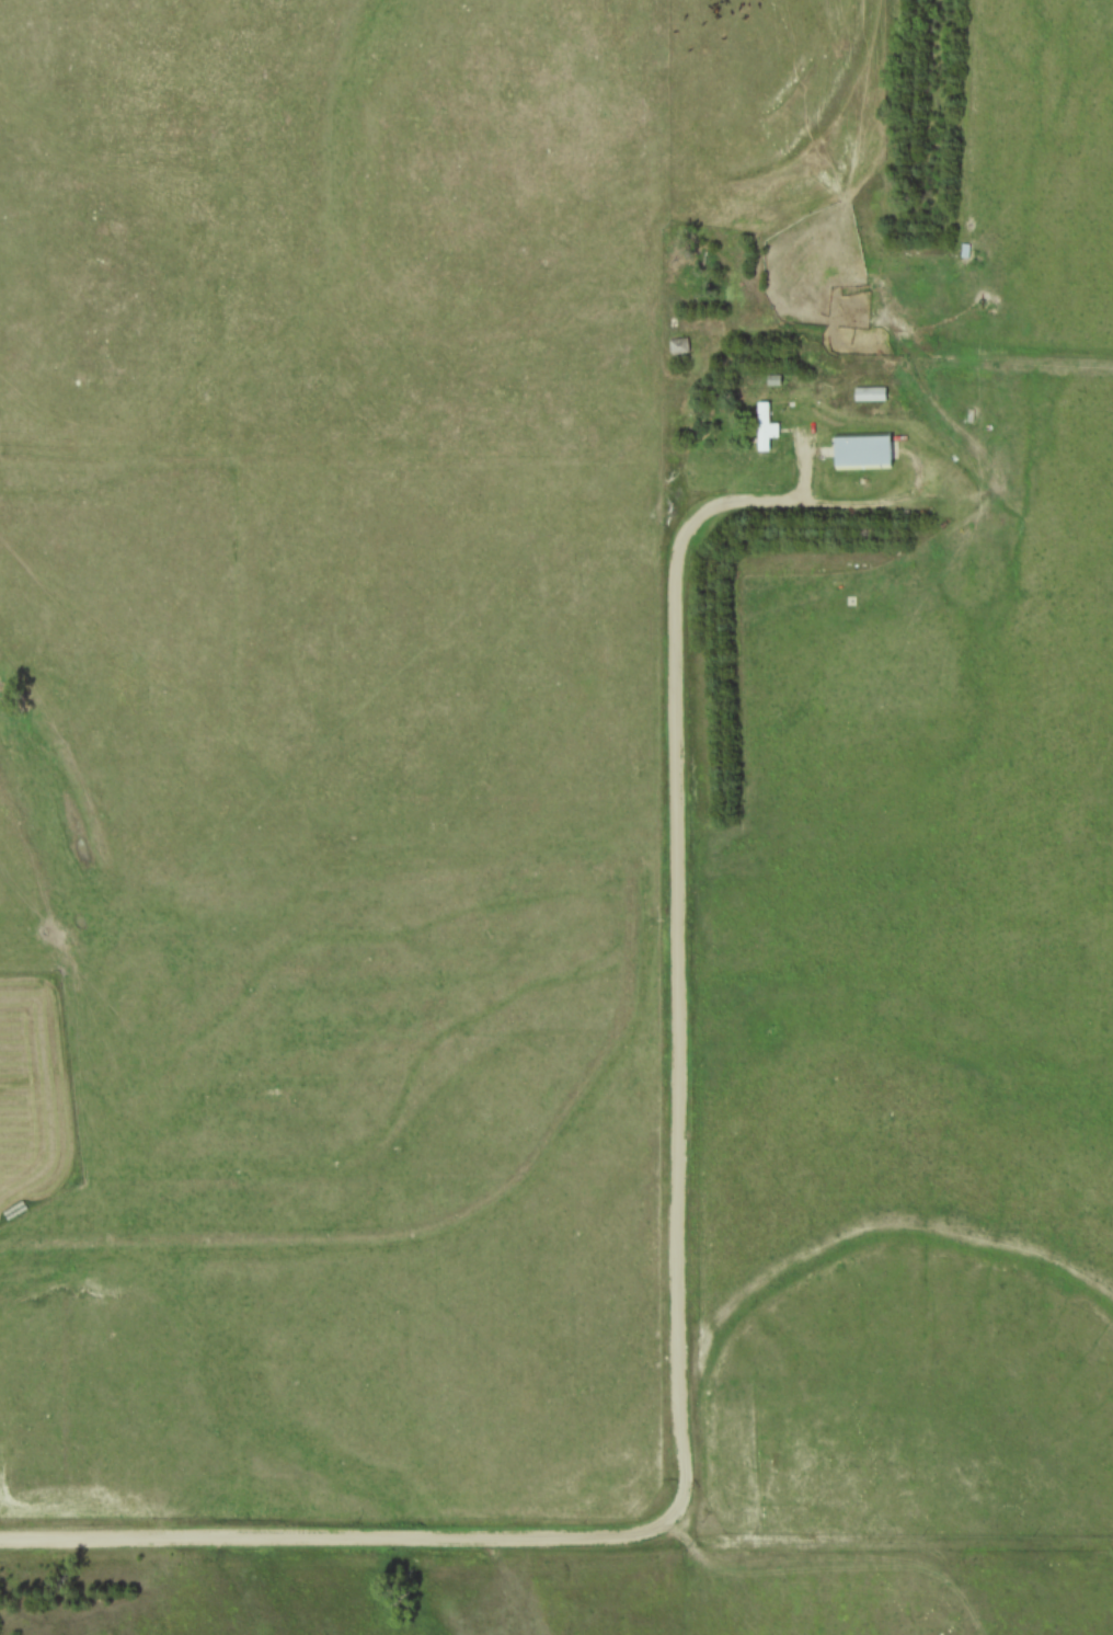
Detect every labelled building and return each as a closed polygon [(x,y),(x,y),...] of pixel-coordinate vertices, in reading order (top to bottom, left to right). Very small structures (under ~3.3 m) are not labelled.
[(671,355),(688,355),(688,340),(671,340),(671,355)] [(781,439),(781,426),(771,426),(771,404),(760,404),(760,453),(772,453),(772,439),(781,439)] [(896,437),(839,438),(840,471),(896,470),(896,437)]
